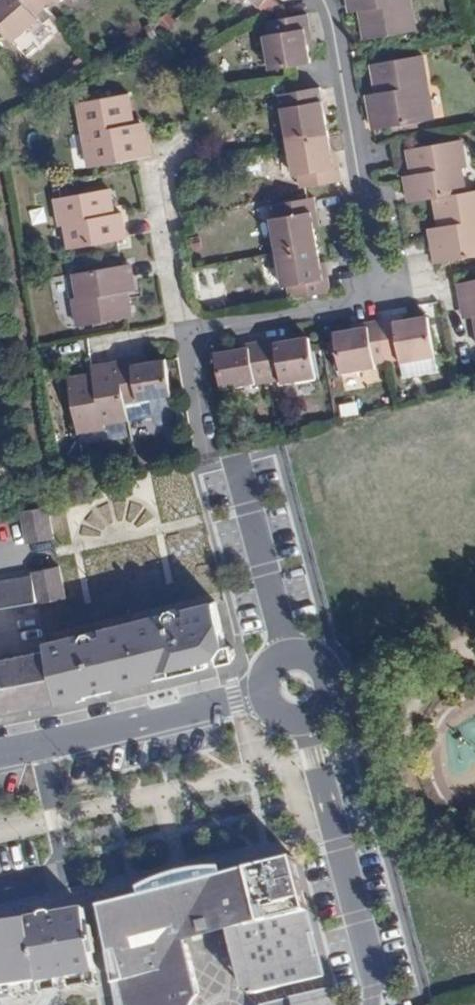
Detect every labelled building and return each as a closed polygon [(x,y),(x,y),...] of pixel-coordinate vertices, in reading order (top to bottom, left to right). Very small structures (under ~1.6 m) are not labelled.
[(52,13),(41,0),(0,0),(0,27),(15,45),(52,13)] [(52,13),(66,0),(41,0),(52,13)] [(349,1),(351,12),(361,10),(358,0),(357,0),(349,1)] [(361,10),(366,39),(368,39),(419,29),(414,0),(409,0),(406,0),(358,0),(361,10)] [(270,69),(292,66),(311,63),(308,44),(306,27),(310,26),(308,14),(283,18),(268,20),(270,34),(265,35),(270,69)] [(425,54),(372,62),(377,93),(379,102),(370,105),(374,130),(431,119),(424,85),(430,84),(425,54)] [(437,118),(430,84),(424,85),(431,119),(437,118)] [(281,94),(289,141),(329,134),(321,87),(296,91),(281,94)] [(379,102),(377,93),(368,95),(370,105),(379,102)] [(150,156),(148,144),(145,130),(135,131),(134,122),(130,94),(79,103),(84,132),(91,131),(96,165),(106,164),(150,156)] [(135,131),(145,130),(144,121),(134,122),(135,131)] [(90,166),(96,165),(91,131),(84,132),(90,166)] [(302,188),(308,187),(342,181),(340,166),(335,166),(332,152),(329,134),(289,141),(295,174),(300,174),(302,188)] [(462,140),(408,148),(413,174),(414,182),(406,182),(410,202),(435,198),(466,192),(461,167),(466,166),(462,140)] [(414,182),(413,174),(405,176),(406,182),(414,182)] [(114,214),(110,188),(58,197),(62,223),(67,223),(71,247),(119,240),(126,239),(121,213),(114,214)] [(466,192),(435,198),(440,227),(440,233),(431,235),(436,262),(474,255),(474,191),(466,192)] [(270,217),(276,252),(318,245),(315,227),(312,212),(317,212),(314,196),(310,197),(273,203),(275,216),(270,217)] [(288,288),(290,299),(331,292),(329,277),(324,278),(321,264),(318,245),(276,252),(282,288),(288,288)] [(80,326),(132,315),(128,292),(135,290),(131,264),(123,265),(77,273),(80,299),(75,301),(80,326)] [(459,284),(464,312),(474,309),(474,312),(474,281),(459,284)] [(464,312),(465,320),(474,318),(474,312),(474,309),(464,312)] [(436,360),(430,323),(429,318),(411,321),(399,323),(398,318),(381,322),(388,362),(401,360),(401,366),(436,360)] [(342,376),(377,370),(376,364),(388,362),(381,322),(367,324),(368,329),(353,332),(335,335),(335,340),(342,376)] [(262,342),(269,382),(269,386),(280,384),(282,390),(317,384),(311,344),(310,339),(292,342),(276,345),(275,340),(262,342)] [(217,356),(222,389),(222,391),(269,382),(262,342),(250,344),(251,349),(234,353),(217,356)] [(233,348),(234,353),(251,349),(250,344),(233,348)] [(132,360),(119,362),(126,402),(172,394),(166,359),(149,363),(134,365),(132,360)] [(126,402),(119,362),(94,367),(95,374),(70,378),(79,431),(108,427),(107,423),(129,419),(126,402)] [(269,386),(271,392),(282,390),(280,384),(269,386)] [(21,511),(26,544),(55,537),(49,507),(21,511)] [(59,567),(32,571),(33,574),(38,600),(39,604),(66,598),(59,567)] [(33,574),(0,580),(0,607),(38,600),(33,574)] [(48,648),(59,702),(161,678),(164,669),(217,655),(223,659),(228,662),(233,661),(236,657),(237,654),(238,648),(237,645),(235,645),(231,642),(217,598),(188,605),(190,612),(184,613),(184,611),(179,607),(171,609),(167,614),(168,618),(163,618),(162,612),(104,626),(106,633),(101,634),(96,631),(93,630),(90,630),(88,632),(84,638),(78,640),(76,633),(46,640),(48,648)] [(59,702),(48,648),(0,658),(0,715),(59,702)] [(126,1004),(197,1004),(198,1003),(203,998),(188,939),(244,926),(260,990),(324,975),(294,858),(100,906),(113,982),(120,981),(126,1004)] [(3,986),(30,982),(96,971),(93,954),(89,927),(85,910),(54,915),(54,913),(50,912),(44,913),(41,916),(42,916),(0,924),(0,988),(3,986)] [(117,1004),(126,1004),(120,981),(113,982),(117,1004)] [(0,988),(0,998),(0,999),(30,993),(31,994),(30,982),(3,986),(0,988)] [(327,987),(261,1002),(262,1004),(335,1004),(332,986),(327,987)]
